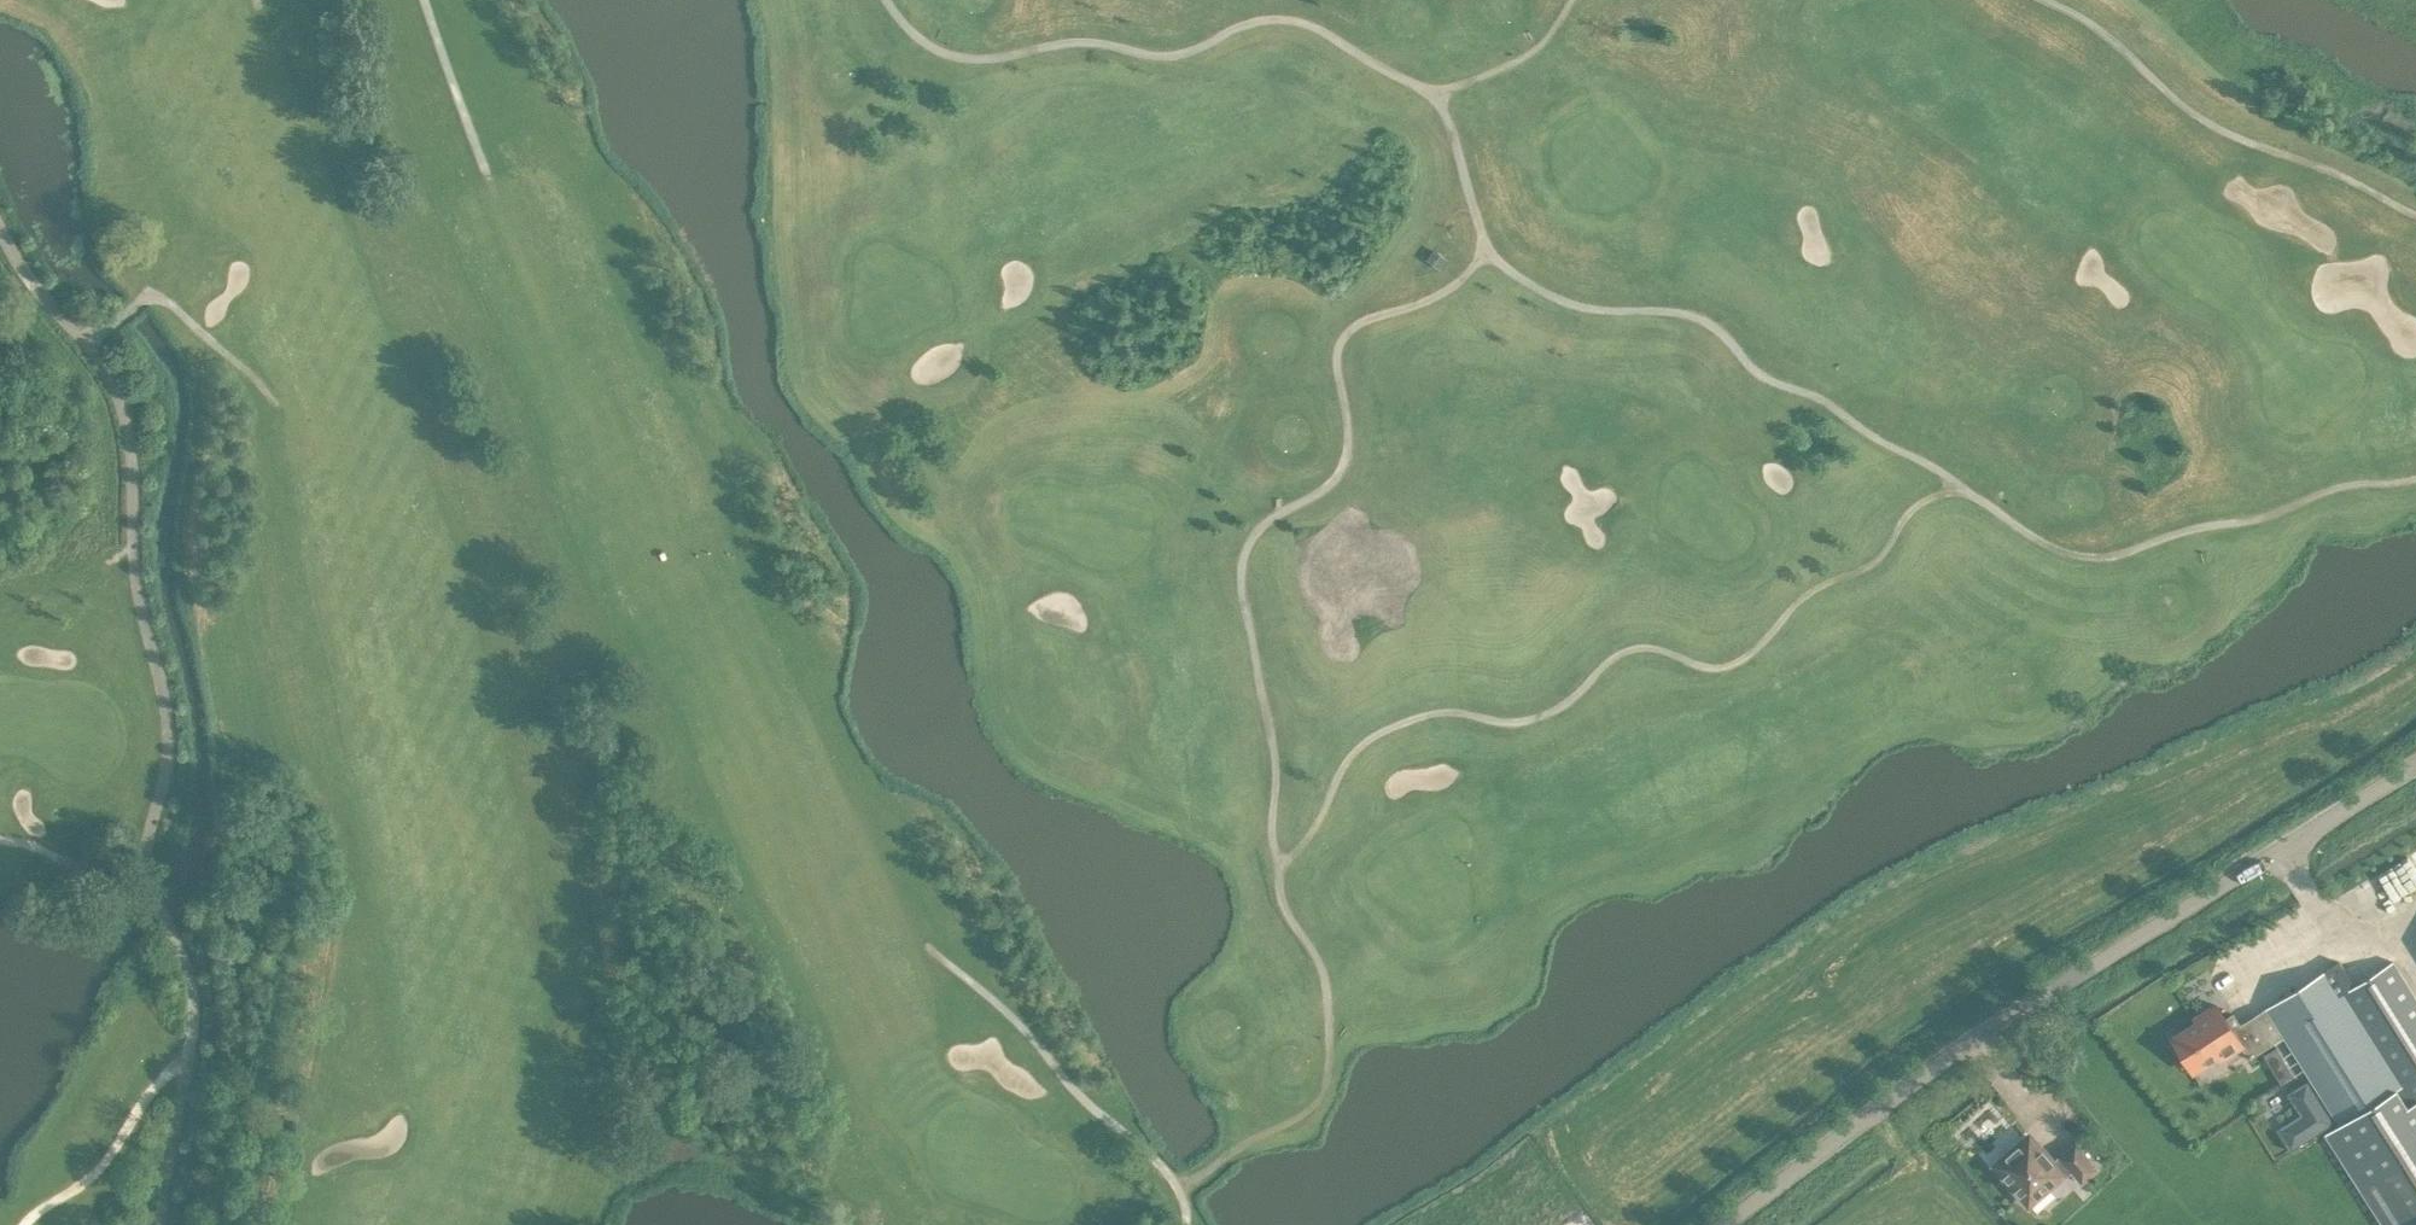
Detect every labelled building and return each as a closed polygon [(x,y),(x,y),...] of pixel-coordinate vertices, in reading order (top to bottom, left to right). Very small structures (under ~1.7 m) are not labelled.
[(2383,1224),(2415,1224),(2415,999),(2392,961),(2354,985),(2339,961),(2239,1024),(2241,1026),(2233,1031),(2216,1004),(2194,1017),(2197,1022),(2172,1038),(2192,1071),(2218,1055),(2220,1059),(2241,1047),(2247,1058),(2284,1035),(2339,1124),(2325,1133),(2383,1224)] [(2276,1046),(2264,1053),(2274,1070),(2286,1063),(2276,1046)] [(1996,1164),(2013,1183),(2012,1189),(2020,1198),(2026,1198),(2029,1202),(2062,1172),(2068,1166),(2081,1181),(2098,1167),(2075,1141),(2059,1156),(2060,1156),(2053,1162),(2029,1135),(1996,1164)]
